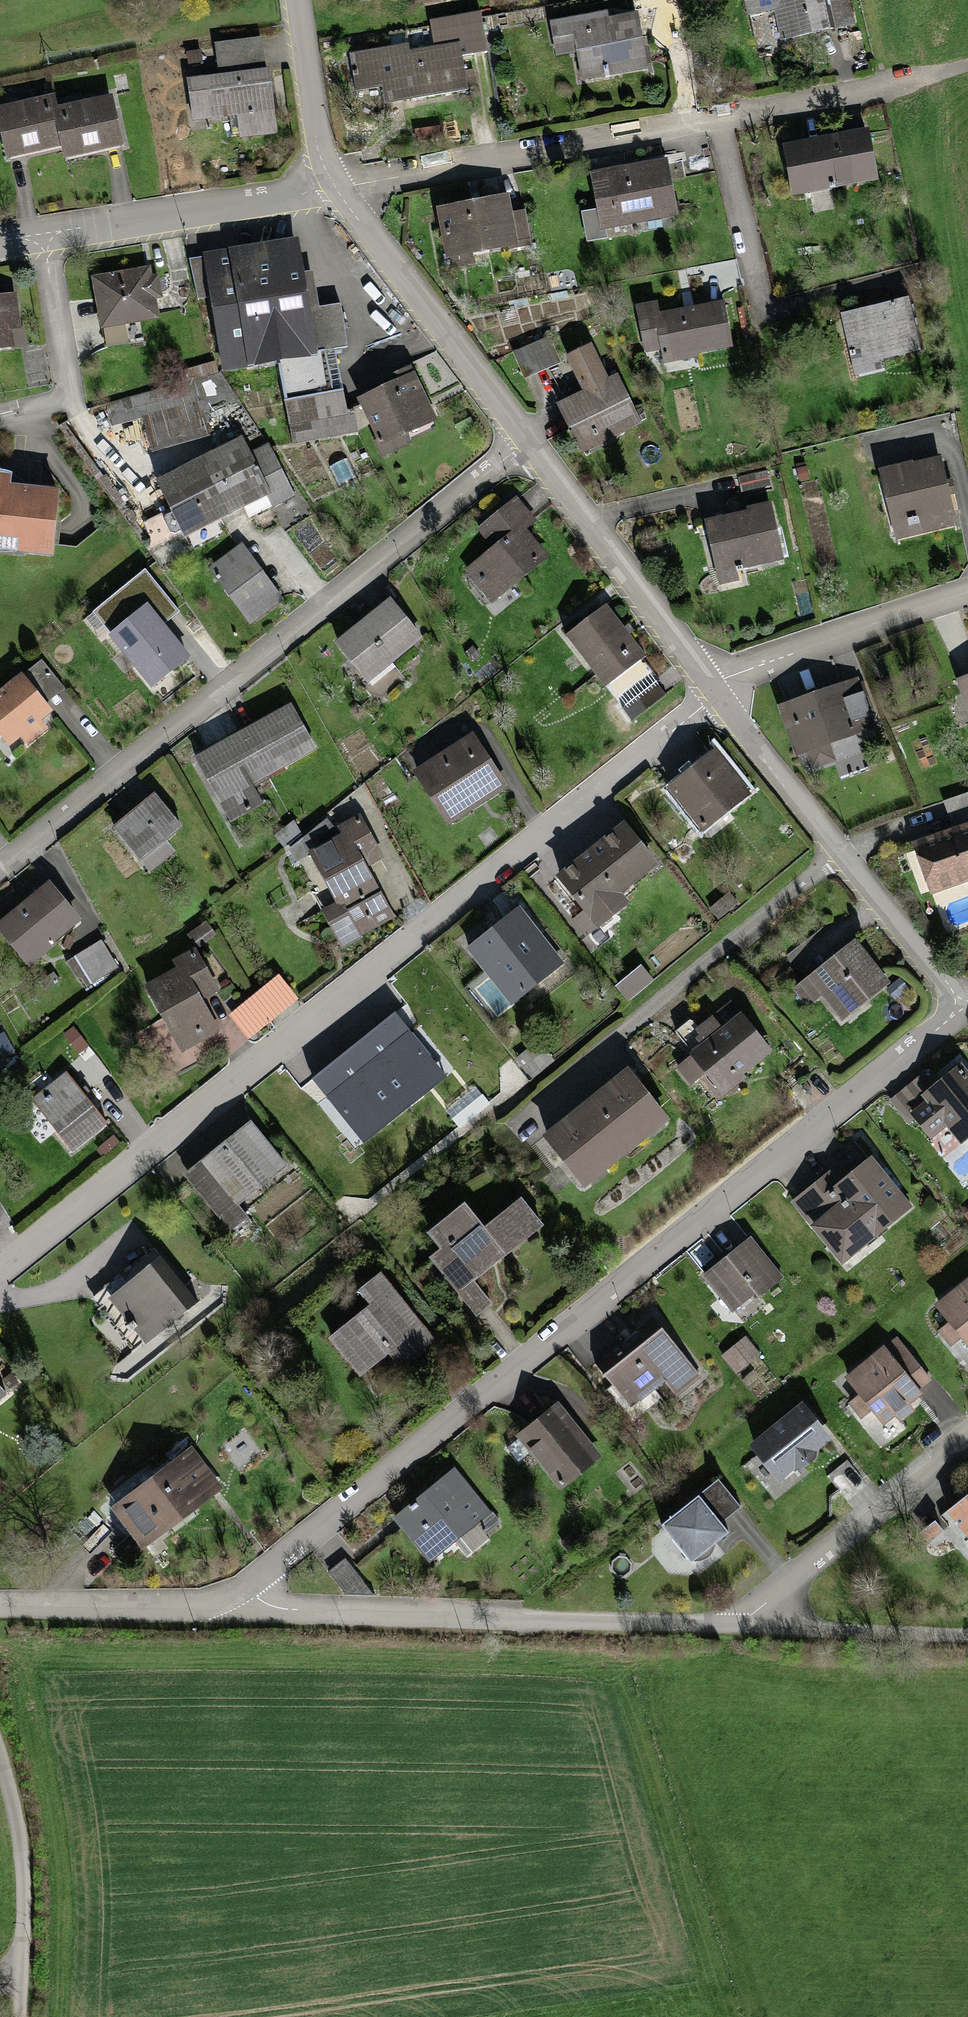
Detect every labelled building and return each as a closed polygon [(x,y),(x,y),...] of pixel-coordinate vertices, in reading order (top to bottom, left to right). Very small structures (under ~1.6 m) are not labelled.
[(781,41),(826,30),(819,0),(771,0),(781,41)] [(636,17),(606,20),(606,16),(551,23),(555,55),(572,53),(575,80),(643,72),(636,17)] [(434,22),(437,49),(353,57),(358,106),(465,97),(461,54),(480,52),(477,18),(434,22)] [(221,77),(187,81),(191,123),(235,119),(238,142),(273,138),(264,45),(218,49),(221,77)] [(0,111),(0,156),(1,159),(62,145),(54,111),(51,99),(0,111)] [(110,100),(54,111),(62,145),(64,155),(119,146),(116,136),(110,100)] [(864,134),(799,146),(807,193),(873,180),(864,134)] [(665,166),(590,176),(597,229),(672,219),(665,166)] [(506,201),(443,209),(449,256),(525,246),(520,214),(508,216),(506,201)] [(292,246),(205,258),(220,369),(278,361),(289,440),(340,433),(316,265),(295,268),(292,246)] [(147,271),(92,279),(99,325),(155,316),(147,271)] [(0,300),(0,355),(13,354),(10,300),(0,300)] [(904,302),(839,317),(851,368),(916,352),(904,302)] [(719,304),(635,317),(641,358),(656,356),(657,365),(691,359),(690,350),(725,345),(719,304)] [(547,336),(519,350),(533,379),(561,365),(547,336)] [(602,387),(558,406),(579,454),(652,422),(613,336),(585,348),(602,387)] [(413,374),(380,389),(401,436),(434,422),(413,374)] [(155,489),(182,535),(265,487),(272,500),(290,489),(265,447),(243,459),(234,443),(155,489)] [(938,461),(878,475),(892,537),(952,523),(938,461)] [(0,488),(0,556),(61,563),(68,495),(0,488)] [(768,510),(704,525),(718,582),(735,578),(731,563),(778,552),(768,510)] [(495,542),(460,572),(489,605),(546,556),(507,512),(486,531),(495,542)] [(239,548),(209,572),(248,622),(278,598),(239,548)] [(151,564),(102,604),(161,675),(202,640),(178,611),(185,605),(151,564)] [(392,604),(328,647),(351,682),(415,639),(392,604)] [(600,607),(563,637),(600,683),(637,653),(600,607)] [(967,726),(967,675),(954,679),(967,726)] [(33,681),(0,708),(0,729),(18,751),(61,716),(33,681)] [(858,681),(778,708),(794,754),(874,727),(858,681)] [(306,696),(251,724),(271,763),(325,735),(306,696)] [(251,724),(192,762),(223,819),(257,801),(246,780),(271,763),(251,724)] [(472,737),(414,776),(449,827),(507,788),(472,737)] [(715,754),(666,792),(698,833),(747,794),(715,754)] [(155,797),(113,831),(149,876),(171,858),(160,843),(179,827),(155,797)] [(362,830),(306,858),(349,944),(391,923),(362,865),(376,858),(362,830)] [(625,831),(561,881),(589,916),(653,867),(625,831)] [(914,846),(929,895),(967,883),(967,831),(914,846)] [(0,917),(0,930),(27,964),(78,923),(44,882),(0,917)] [(519,911),(469,951),(512,1006),(562,966),(519,911)] [(856,945),(794,991),(809,1011),(826,998),(842,1019),(887,986),(856,945)] [(210,952),(162,976),(195,1042),(230,1025),(203,972),(216,965),(210,952)] [(309,996),(289,967),(233,1006),(254,1035),(309,996)] [(401,1006),(323,1072),(374,1133),(452,1067),(401,1006)] [(706,1046),(690,1058),(717,1095),(769,1056),(731,1006),(696,1032),(706,1046)] [(903,1111),(929,1148),(955,1130),(965,1144),(967,1143),(967,1067),(903,1111)] [(626,1078),(542,1144),(582,1196),(667,1130),(626,1078)] [(67,1079),(37,1103),(75,1151),(105,1127),(67,1079)] [(252,1127),(187,1177),(220,1219),(285,1169),(252,1127)] [(872,1164),(801,1216),(839,1267),(910,1214),(872,1164)] [(540,1225),(519,1200),(482,1231),(464,1209),(427,1240),(438,1255),(430,1261),(475,1315),(489,1303),(471,1282),(540,1225)] [(752,1240),(701,1278),(730,1317),(781,1279),(752,1240)] [(149,1269),(108,1300),(142,1345),(184,1313),(149,1269)] [(363,1310),(326,1338),(360,1383),(394,1357),(402,1368),(433,1345),(383,1278),(355,1299),(363,1310)] [(945,1313),(967,1338),(967,1292),(945,1313)] [(657,1321),(594,1367),(625,1408),(659,1383),(672,1399),(699,1379),(657,1321)] [(931,1384),(896,1345),(855,1381),(890,1420),(931,1384)] [(840,1439),(814,1406),(759,1450),(785,1483),(840,1439)] [(558,1409),(518,1440),(556,1489),(596,1458),(558,1409)] [(186,1452),(111,1510),(140,1546),(214,1489),(186,1452)] [(454,1472),(393,1519),(427,1562),(455,1541),(463,1552),(496,1526),(454,1472)] [(745,1507),(724,1480),(663,1525),(694,1566),(736,1534),(727,1521),(745,1507)] [(948,1521),(967,1547),(967,1505),(948,1521)] [(348,1567),(335,1577),(354,1602),(367,1591),(348,1567)]
